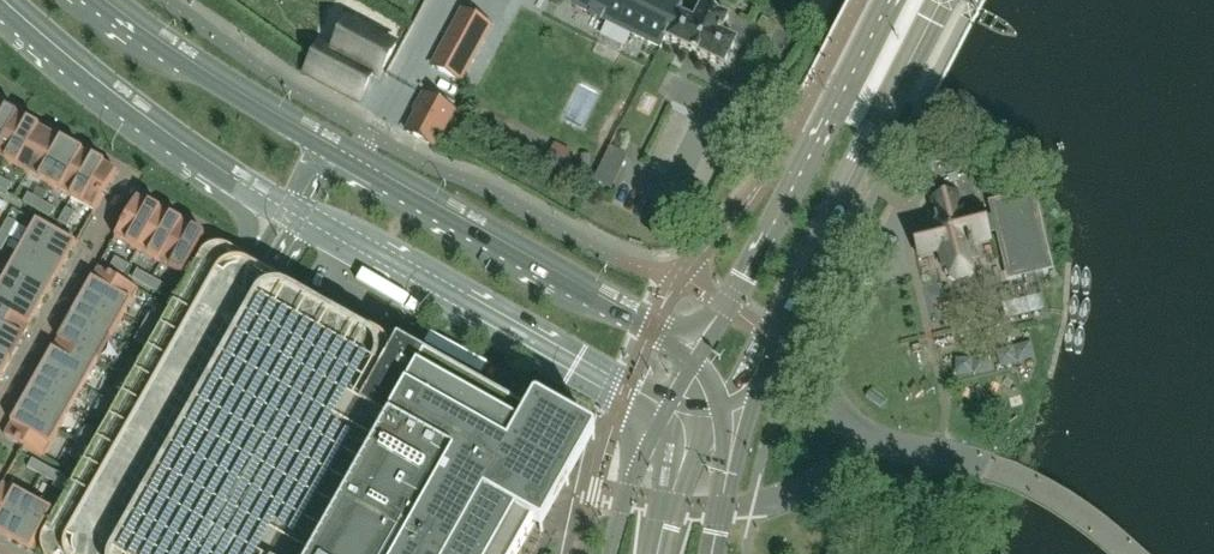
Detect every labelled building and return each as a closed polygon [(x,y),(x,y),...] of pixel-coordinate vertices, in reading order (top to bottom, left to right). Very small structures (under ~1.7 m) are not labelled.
[(665,0),(577,0),(574,6),(607,22),(611,13),(636,26),(632,34),(662,49),(666,40),(665,40),(678,14),(681,8),(678,6),(665,0)] [(736,42),(720,34),(722,30),(728,18),(702,5),(694,21),(678,14),(665,40),(666,40),(723,68),(736,42)] [(463,10),(433,67),(459,81),(489,24),(463,10)] [(373,74),(379,77),(396,45),(349,20),(333,51),(323,46),(324,46),(321,44),(305,75),(358,102),(373,74)] [(407,132),(434,147),(453,111),(424,95),(414,112),(417,114),(407,132)] [(6,163),(29,123),(24,120),(15,115),(7,110),(0,123),(0,159),(6,163)] [(6,163),(28,175),(51,135),(29,123),(6,163)] [(53,136),(51,135),(28,175),(50,187),(72,147),(62,141),(53,136)] [(81,152),(72,147),(50,187),(72,199),(94,159),(93,158),(81,152)] [(611,188),(627,157),(610,149),(595,180),(611,188)] [(983,218),(982,211),(970,155),(924,165),(931,195),(954,190),(955,195),(932,201),(935,213),(929,215),(925,223),(926,230),(913,233),(919,258),(940,254),(944,272),(948,271),(950,280),(957,284),(967,281),(973,274),(971,266),(974,265),(973,256),(974,256),(971,246),(989,242),(987,232),(996,230),(1007,280),(1023,276),(1036,274),(1045,271),(1029,198),(991,206),(993,216),(983,218)] [(99,162),(94,159),(72,199),(94,212),(109,184),(111,182),(112,180),(113,178),(116,172),(108,167),(99,162)] [(0,178),(0,189),(7,193),(12,185),(0,178)] [(36,212),(40,204),(27,196),(22,205),(36,212)] [(137,251),(160,211),(137,198),(115,238),(137,251)] [(54,211),(40,204),(36,212),(49,220),(54,211)] [(159,264),(182,224),(160,211),(137,251),(159,264)] [(73,217),(64,212),(57,226),(65,230),(73,217)] [(0,232),(9,237),(17,223),(8,218),(0,232)] [(36,221),(23,244),(63,267),(68,257),(74,248),(76,244),(36,221)] [(182,224),(159,264),(181,276),(194,254),(204,237),(182,224)] [(0,232),(0,233),(0,249),(2,250),(9,237),(0,232)] [(58,277),(63,267),(23,244),(10,267),(50,289),(52,286),(58,277)] [(426,361),(412,353),(398,345),(391,358),(389,353),(387,348),(383,342),(363,330),(365,326),(263,268),(231,250),(228,248),(224,247),(222,246),(219,246),(216,246),(213,247),(210,248),(207,250),(204,252),(202,255),(44,536),(43,539),(43,541),(42,544),(42,547),(43,550),(43,552),(44,553),(317,553),(426,361)] [(110,267),(124,274),(129,266),(115,258),(110,267)] [(50,289),(10,267),(0,286),(0,291),(38,312),(50,289)] [(85,292),(125,314),(138,290),(98,268),(85,292)] [(146,286),(151,278),(137,270),(132,279),(146,286)] [(1036,274),(1023,276),(1025,285),(1000,291),(1007,319),(1044,311),(1036,274)] [(151,278),(146,286),(160,294),(165,285),(151,278)] [(38,312),(0,291),(0,324),(23,337),(38,312)] [(125,314),(85,292),(71,316),(111,338),(125,314)] [(142,327),(151,331),(159,318),(150,313),(142,327)] [(111,338),(71,316),(58,339),(98,362),(111,338)] [(23,337),(0,324),(0,354),(11,360),(23,337)] [(151,331),(142,327),(134,340),(143,345),(151,331)] [(98,362),(58,339),(57,341),(45,363),(84,386),(98,362)] [(11,360),(0,354),(0,379),(11,360)] [(131,361),(123,375),(131,380),(139,366),(131,361)] [(534,529),(539,532),(540,532),(542,532),(543,532),(544,530),(581,464),(595,440),(595,439),(595,438),(595,437),(595,436),(594,436),(593,435),(538,404),(537,404),(536,404),(534,405),(533,406),(527,417),(426,361),(317,553),(520,553),(534,529)] [(84,386),(45,363),(31,387),(71,410),(84,386)] [(131,380),(123,375),(115,389),(124,394),(131,380)] [(71,410),(31,387),(18,411),(57,433),(71,410)] [(95,411),(104,416),(112,402),(103,397),(95,411)] [(57,433),(18,411),(4,435),(24,446),(44,457),(57,433)] [(85,428),(77,442),(86,447),(94,433),(85,428)] [(78,461),(86,447),(77,442),(69,456),(78,461)] [(27,468),(41,475),(46,467),(32,459),(27,468)] [(46,467),(41,475),(55,483),(60,474),(46,467)] [(5,537),(28,497),(3,483),(0,488),(0,534),(5,537)] [(52,511),(28,497),(5,537),(14,542),(21,546),(30,551),(52,511)]
